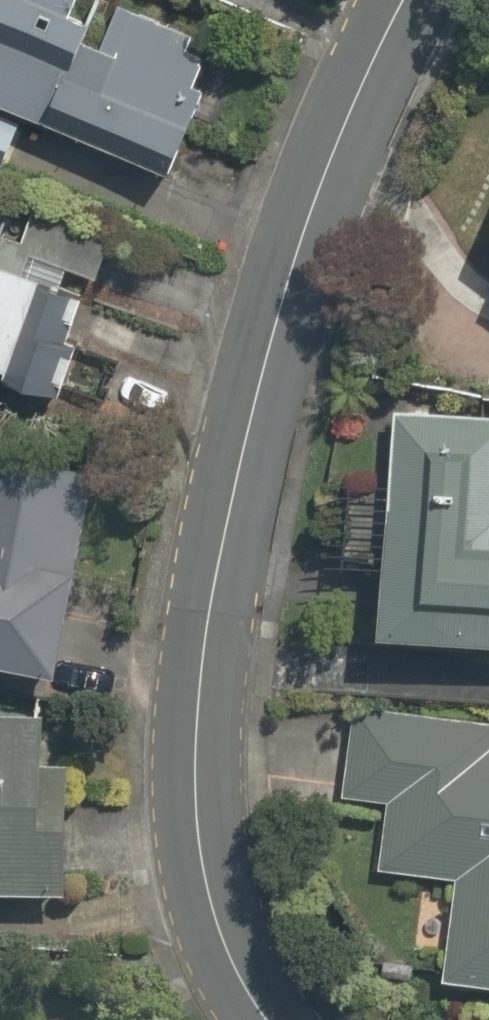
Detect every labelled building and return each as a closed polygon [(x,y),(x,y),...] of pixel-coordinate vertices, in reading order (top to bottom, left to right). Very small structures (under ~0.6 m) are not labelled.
[(8,111),(28,118),(37,92),(170,137),(210,20),(150,0),(0,0),(0,134),(8,111)] [(477,212),(488,218),(488,186),(477,212)] [(44,382),(83,277),(94,281),(109,241),(0,200),(0,366),(44,382)] [(473,284),(488,292),(488,248),(473,284)] [(379,402),(361,623),(488,634),(488,412),(379,402)] [(85,488),(0,471),(0,658),(49,668),(85,488)] [(358,697),(350,792),(375,794),(369,865),(447,872),(438,983),(488,988),(488,707),(358,697)] [(11,713),(0,713),(0,886),(52,887),(55,764),(11,713)]
